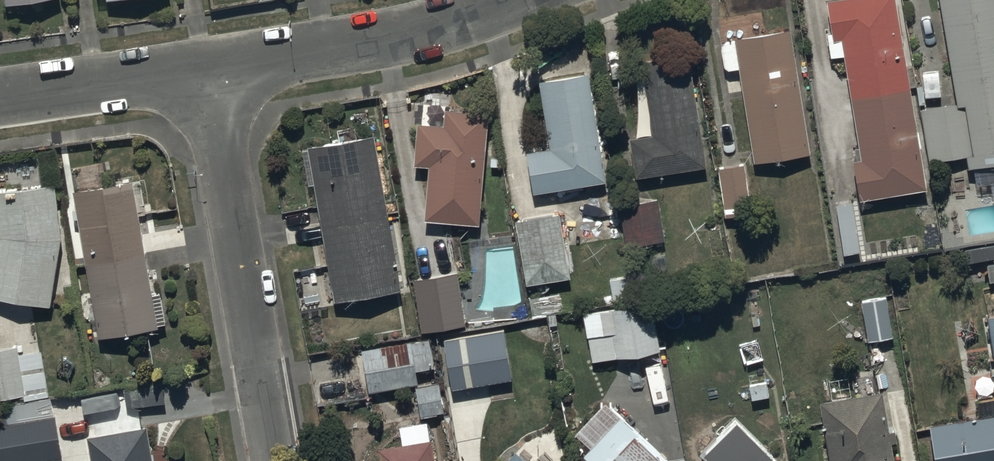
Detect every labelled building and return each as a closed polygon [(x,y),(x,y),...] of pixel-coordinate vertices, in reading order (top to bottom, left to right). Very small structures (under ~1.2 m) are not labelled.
[(4,9),(60,2),(60,0),(2,0),(4,9)] [(895,0),(827,0),(831,25),(825,26),(829,51),(842,49),(857,139),(855,139),(857,150),(855,150),(862,191),(926,180),(895,0)] [(957,99),(921,105),(931,157),(967,151),(969,162),(976,161),(979,180),(989,178),(992,193),(993,193),(993,0),(940,0),(957,99)] [(808,151),(790,31),(735,39),(735,44),(721,46),(725,71),(739,69),(753,160),(808,151)] [(690,59),(645,66),(657,139),(629,144),(636,181),(709,169),(690,59)] [(604,173),(586,64),(537,72),(548,139),(526,143),(533,184),(604,173)] [(477,217),(485,106),(438,103),(437,117),(414,115),(411,157),(427,158),(424,213),(477,217)] [(401,286),(373,131),(306,143),(334,298),(401,286)] [(747,170),(721,172),(725,215),(751,213),(747,170)] [(133,172),(73,182),(97,330),(164,319),(159,285),(152,286),(133,172)] [(48,297),(61,228),(54,176),(0,183),(0,288),(48,297)] [(655,191),(618,197),(626,240),(662,234),(655,191)] [(851,195),(835,197),(842,249),(858,246),(851,195)] [(557,205),(513,213),(524,278),(568,270),(557,205)] [(458,273),(415,278),(421,328),(465,323),(458,273)] [(594,357),(662,346),(653,291),(632,295),(629,274),(611,276),(616,306),(586,311),(594,357)] [(887,293),(862,296),(867,333),(891,330),(887,293)] [(504,330),(443,341),(453,391),(514,380),(504,330)] [(429,333),(362,343),(369,382),(434,372),(429,333)] [(18,349),(17,340),(0,342),(0,393),(20,389),(20,392),(48,388),(41,345),(18,349)] [(820,394),(830,460),(895,460),(892,438),(894,438),(892,421),(889,421),(884,385),(820,394)] [(60,451),(49,392),(0,401),(0,460),(6,460),(60,451)] [(929,418),(936,460),(993,460),(993,408),(929,418)] [(705,447),(718,460),(784,460),(739,414),(705,447)] [(376,440),(380,460),(436,460),(428,416),(396,421),(399,436),(376,440)] [(667,457),(633,426),(630,429),(619,419),(583,458),(586,460),(664,460),(667,457)] [(150,420),(87,428),(91,460),(155,460),(150,420)] [(524,458),(523,459),(514,451),(505,460),(527,460),(524,458)]
